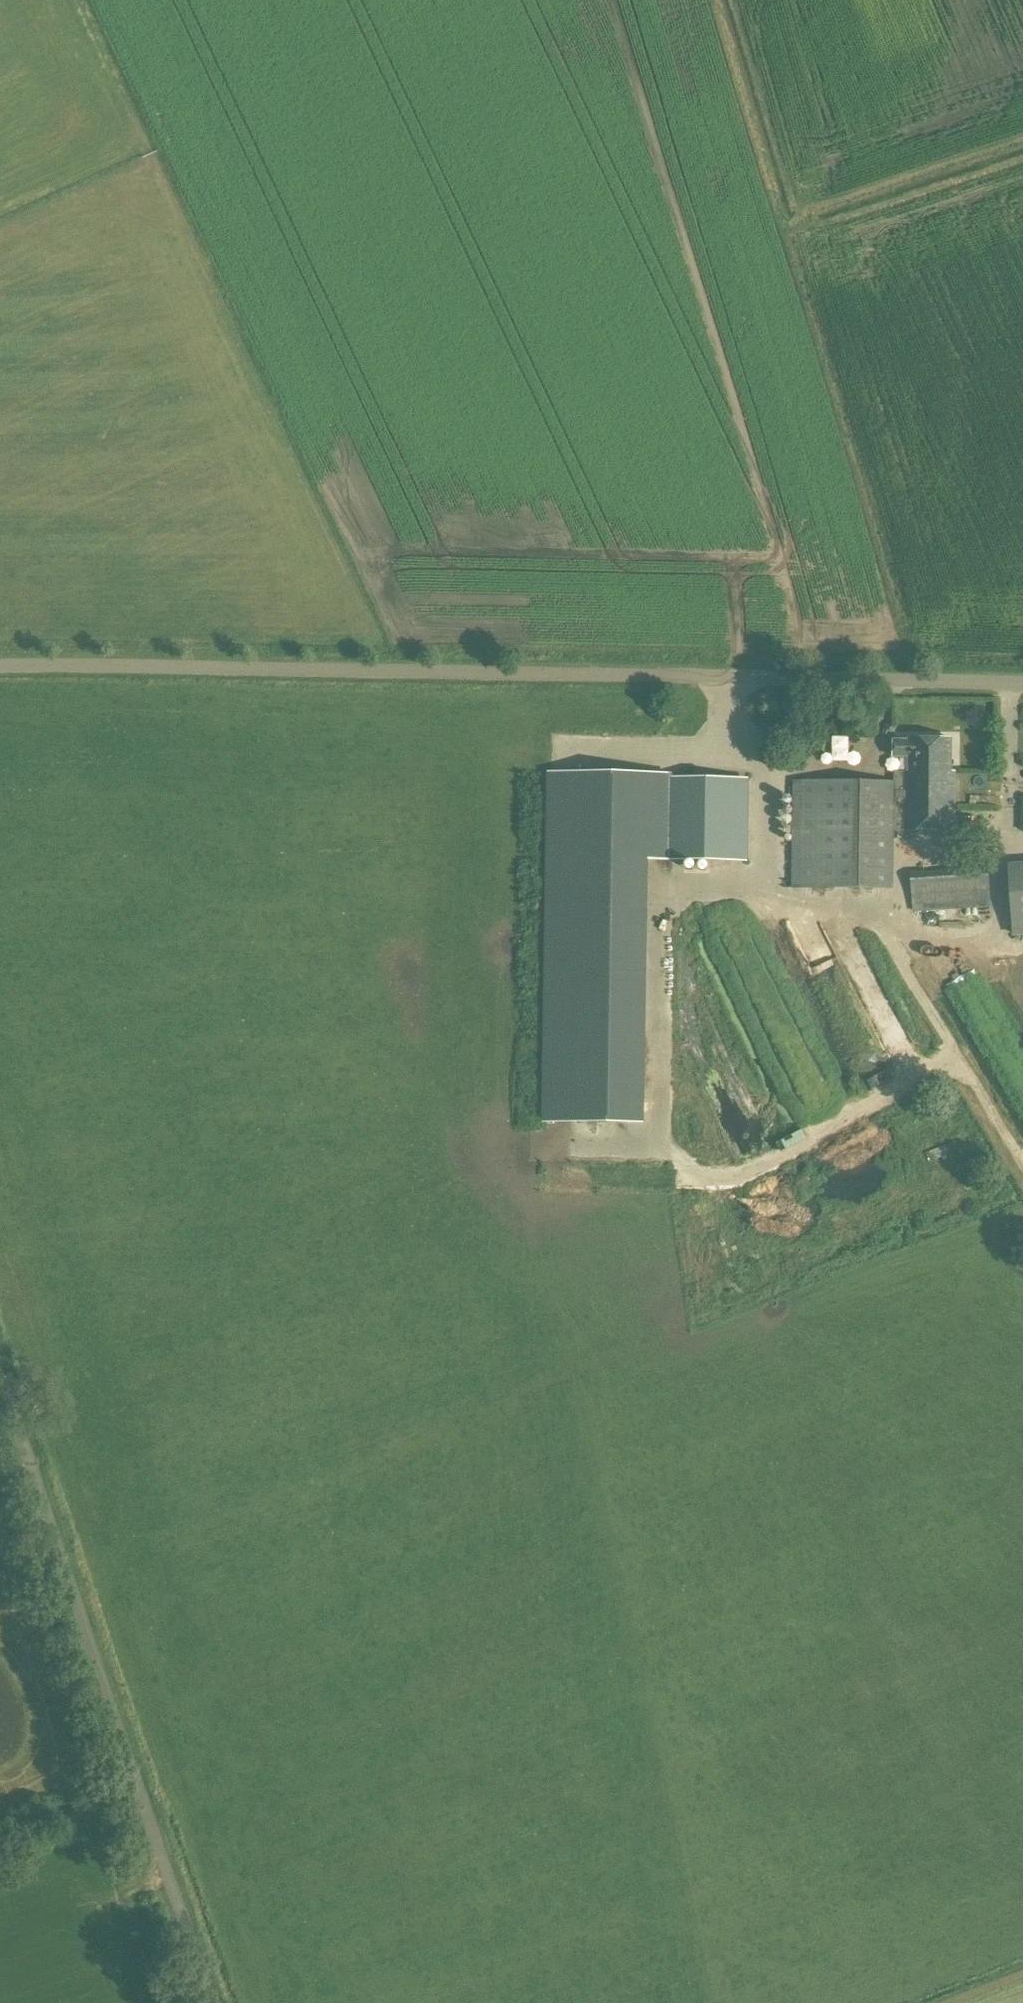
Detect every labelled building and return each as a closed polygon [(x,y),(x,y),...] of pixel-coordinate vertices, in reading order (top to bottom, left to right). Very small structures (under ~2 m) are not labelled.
[(952,771),(952,739),(909,739),(909,740),(893,740),(893,757),(909,757),(909,771),(895,772),(895,781),(793,780),(791,888),(894,888),(895,831),(956,831),(956,771),(952,771)] [(564,745),(563,1087),(645,1087),(645,828),(758,828),(758,753),(682,753),(682,745),(564,745)] [(1022,935),(1022,863),(1008,864),(1013,936),(1022,935)] [(913,912),(991,907),(988,866),(910,871),(913,912)]
